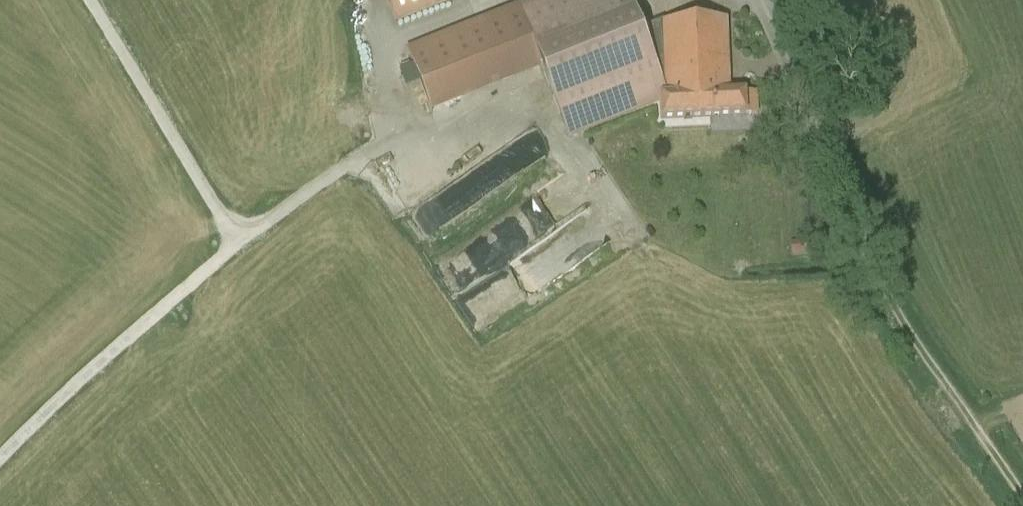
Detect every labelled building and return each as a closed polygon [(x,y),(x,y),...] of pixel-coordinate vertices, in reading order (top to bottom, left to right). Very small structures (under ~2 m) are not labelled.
[(396,22),(455,0),(387,0),(396,22)] [(541,71),(568,135),(661,98),(662,117),(756,113),(756,93),(728,95),(725,20),(663,23),(663,22),(641,32),(631,12),(618,18),(609,0),(548,0),(406,52),(430,114),(541,71)] [(469,281),(534,239),(518,213),(453,255),(469,281)] [(808,240),(790,242),(791,256),(813,253),(816,253),(815,239),(808,240)]
